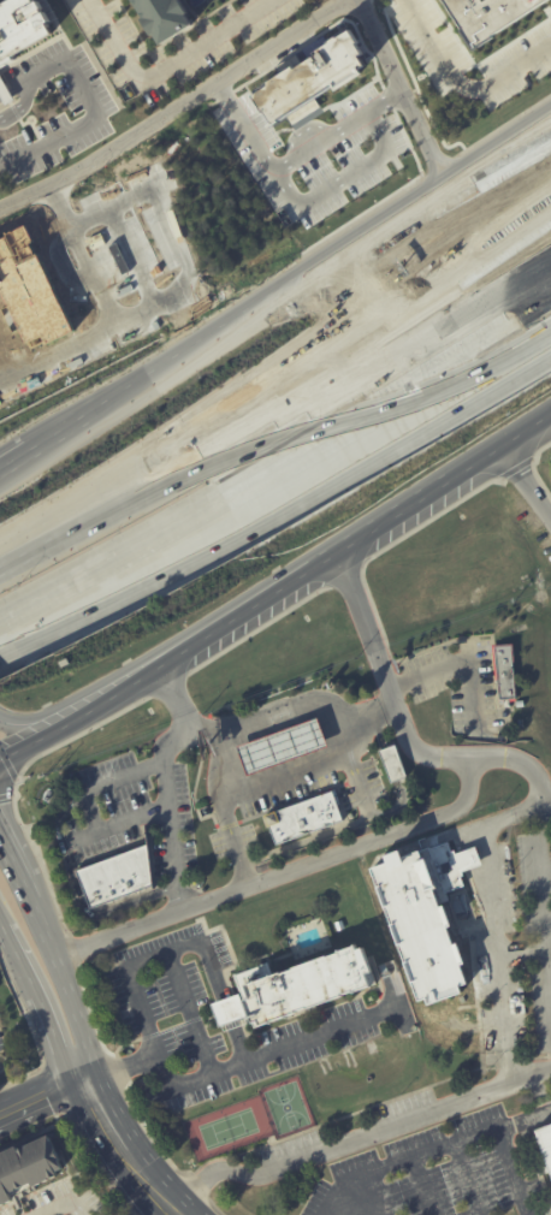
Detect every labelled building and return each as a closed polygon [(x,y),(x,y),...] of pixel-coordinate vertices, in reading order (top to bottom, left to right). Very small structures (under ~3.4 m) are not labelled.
[(0,6),(0,68),(57,36),(33,0),(10,0),(0,6)] [(146,18),(134,0),(180,0),(189,14),(188,16),(194,25),(162,46),(155,35),(153,36),(143,20),(146,18)] [(486,57),(453,0),(550,0),(550,8),(486,57)] [(260,91),(357,25),(381,67),(284,135),(260,91)] [(3,104),(13,100),(0,74),(0,97),(3,104)] [(497,645),(516,644),(520,695),(500,697),(497,645)] [(241,746),(322,716),(333,746),(251,775),(241,746)] [(397,747),(408,778),(392,784),(381,752),(397,746),(397,747)] [(263,816),(331,792),(342,820),(273,844),(263,816)] [(73,872),(152,841),(158,887),(97,912),(84,907),(73,872)] [(368,869),(445,841),(464,883),(437,895),(467,983),(415,1002),(368,869)] [(375,985),(251,1030),(236,989),(361,946),(375,985)] [(246,1019),(238,996),(213,1004),(220,1027),(246,1019)] [(153,1126),(149,1128),(144,1120),(148,1118),(153,1126)] [(533,1131),(550,1124),(550,1182),(533,1131)] [(2,1203),(0,1204),(0,1157),(24,1145),(26,1150),(35,1145),(34,1144),(57,1133),(64,1148),(72,1166),(65,1169),(66,1172),(63,1173),(64,1174),(59,1177),(58,1175),(55,1177),(57,1178),(41,1185),(40,1181),(36,1183),(41,1193),(24,1202),(28,1210),(23,1213),(17,1201),(4,1207),(2,1203)]
